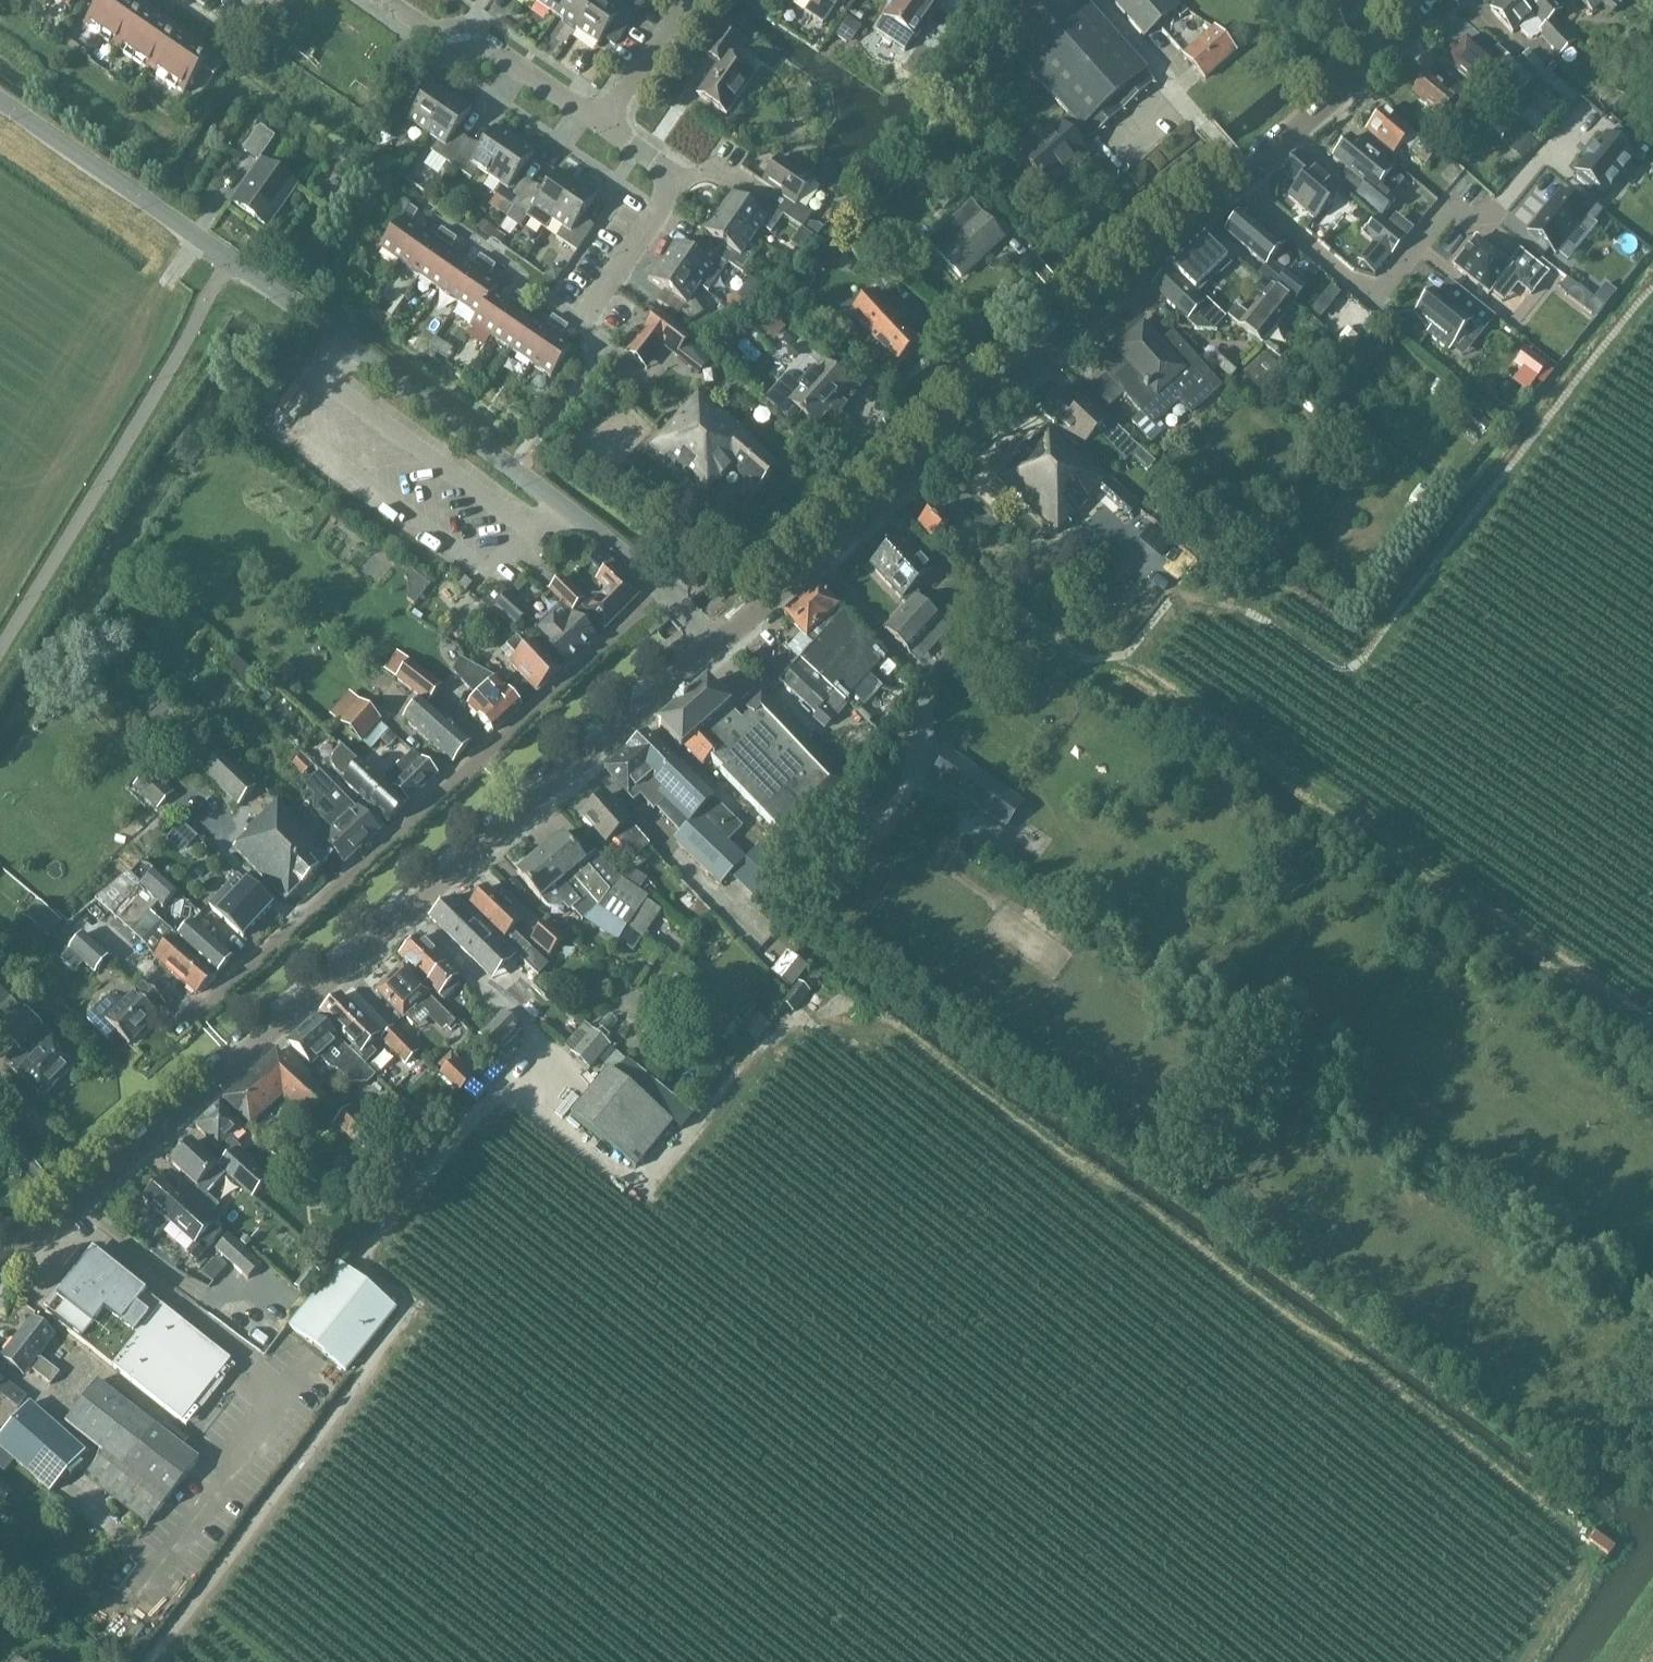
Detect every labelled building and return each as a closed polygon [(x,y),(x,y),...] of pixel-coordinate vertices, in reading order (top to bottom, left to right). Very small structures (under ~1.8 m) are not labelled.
[(125,0),(100,0),(83,24),(100,36),(125,0)] [(137,1),(136,0),(125,0),(100,36),(117,47),(145,6),(137,1)] [(265,9),(280,18),(286,8),(272,0),(271,0),(265,9)] [(556,17),(567,0),(537,0),(535,2),(556,17)] [(598,0),(597,0),(567,0),(556,17),(576,31),(598,0)] [(576,31),(598,46),(602,39),(613,47),(621,35),(637,12),(643,3),(640,1),(641,0),(614,0),(609,8),(598,0),(576,31)] [(810,2),(804,12),(822,24),(837,3),(833,0),(807,0),(810,2)] [(914,38),(915,38),(937,6),(928,0),(897,0),(885,17),(886,18),(876,33),(904,52),(914,38)] [(1083,0),(1020,0),(1009,10),(1019,21),(1000,38),(1069,115),(1080,128),(1081,129),(1146,71),(1083,0)] [(1114,0),(1144,35),(1177,6),(1172,0),(1115,0),(1114,0)] [(1491,10),(1513,33),(1519,28),(1527,37),(1531,39),(1536,38),(1539,34),(1538,33),(1545,27),(1520,0),(1501,0),(1491,10)] [(1553,0),(1520,0),(1545,27),(1553,19),(1554,21),(1564,11),(1553,0)] [(1594,11),(1606,0),(1584,0),(1594,11)] [(162,18),(145,6),(117,47),(133,59),(162,18)] [(1190,27),(1198,15),(1185,6),(1177,18),(1190,27)] [(862,23),(850,15),(836,37),(847,45),(862,23)] [(150,71),(179,30),(162,18),(133,59),(150,71)] [(1565,33),(1554,21),(1553,19),(1545,27),(1538,33),(1551,47),(1565,33)] [(697,94),(726,114),(753,75),(729,58),(741,41),(723,29),(705,54),(719,64),(697,94)] [(1205,79),(1234,52),(1213,29),(1184,55),(1205,79)] [(195,41),(186,35),(179,30),(150,71),(167,82),(195,41)] [(1565,33),(1551,47),(1560,56),(1575,43),(1565,33)] [(1532,75),(1530,76),(1507,55),(1496,65),(1467,38),(1458,48),(1456,46),(1444,59),(1473,86),(1474,84),(1490,99),(1505,85),(1518,97),(1534,81),(1568,108),(1579,96),(1568,87),(1551,73),(1546,69),(1544,67),(1542,66),(1532,75)] [(213,76),(228,55),(215,47),(212,52),(195,41),(167,82),(183,94),(201,68),(213,76)] [(1514,58),(1530,72),(1538,62),(1523,49),(1514,58)] [(1553,63),(1546,69),(1551,73),(1557,67),(1553,63)] [(1476,99),(1459,85),(1436,65),(1421,84),(1418,82),(1413,87),(1415,89),(1412,93),(1441,118),(1450,107),(1461,116),(1476,99)] [(403,99),(388,122),(408,136),(415,126),(426,134),(450,99),(431,86),(416,108),(403,99)] [(467,143),(454,134),(470,112),(450,99),(426,134),(437,142),(430,151),(451,165),(467,143)] [(1428,164),(1442,148),(1425,133),(1417,135),(1413,131),(1385,107),(1367,128),(1396,153),(1404,143),(1428,164)] [(1070,137),(1080,128),(1069,115),(1059,124),(1058,123),(1019,158),(1045,187),(1084,152),(1070,137)] [(1588,158),(1576,172),(1579,175),(1577,178),(1590,189),(1593,186),(1603,194),(1620,173),(1622,174),(1623,173),(1621,172),(1626,165),(1628,167),(1629,166),(1627,164),(1632,159),(1639,164),(1648,153),(1618,128),(1609,138),(1606,135),(1594,150),(1592,148),(1591,149),(1593,151),(1589,157),(1587,155),(1586,156),(1588,158)] [(257,161),(273,138),(259,129),(243,151),(257,161)] [(489,177),(513,142),(494,129),(479,151),(467,143),(451,165),(471,179),(477,169),(489,177)] [(1513,146),(1526,156),(1538,141),(1525,131),(1513,146)] [(1351,136),(1334,157),(1365,183),(1356,194),(1382,215),(1396,198),(1381,185),(1392,170),(1351,136)] [(532,155),(513,142),(489,177),(500,185),(493,194),(513,208),(529,186),(517,177),(532,155)] [(1317,218),(1342,188),(1299,150),(1282,169),(1299,184),(1290,194),(1317,218)] [(821,189),(810,182),(812,180),(779,158),(762,183),(775,192),(766,204),(783,215),(817,239),(823,231),(807,221),(812,214),(805,210),(821,189)] [(266,226),(294,186),(261,162),(233,202),(266,226)] [(1410,190),(1415,180),(1396,168),(1390,178),(1410,190)] [(541,194),(529,186),(513,208),(514,209),(545,230),(552,221),(576,186),(557,172),(541,194)] [(355,185),(346,180),(341,189),(350,194),(355,185)] [(576,186),(552,221),(562,228),(556,238),(576,252),(592,229),(579,220),(595,198),(576,186)] [(1559,193),(1528,231),(1557,255),(1587,218),(1593,223),(1602,212),(1581,194),(1573,204),(1559,193)] [(783,215),(766,204),(760,199),(753,210),(730,195),(718,213),(753,238),(761,226),(770,233),(783,215)] [(419,235),(402,223),(406,217),(412,221),(419,213),(401,200),(388,218),(397,224),(379,249),(399,263),(419,235)] [(608,222),(621,211),(611,200),(598,212),(608,222)] [(971,204),(929,243),(938,253),(960,277),(1002,239),(980,214),(971,204)] [(1266,266),(1284,244),(1248,212),(1244,217),(1240,214),(1225,232),(1266,266)] [(718,213),(705,232),(721,244),(714,254),(728,264),(742,274),(755,255),(745,249),(753,238),(718,213)] [(1379,214),(1365,230),(1393,254),(1393,253),(1404,241),(1406,238),(1379,214)] [(481,221),(475,229),(491,240),(497,232),(481,221)] [(1406,223),(1399,231),(1407,237),(1414,229),(1406,223)] [(444,241),(449,232),(442,227),(436,235),(444,241)] [(449,232),(444,241),(451,246),(456,238),(449,232)] [(497,232),(491,240),(499,246),(505,237),(497,232)] [(419,277),(438,248),(419,235),(399,263),(419,277)] [(1223,270),(1228,266),(1224,262),(1227,260),(1204,237),(1173,268),(1198,293),(1202,289),(1199,287),(1204,282),(1206,285),(1219,272),(1217,270),(1220,266),(1223,270)] [(1455,265),(1454,267),(1455,268),(1456,268),(1487,293),(1486,293),(1488,295),(1490,293),(1489,292),(1504,274),(1518,285),(1529,293),(1529,294),(1531,295),(1532,293),(1546,275),(1546,276),(1547,274),(1546,273),(1545,273),(1521,253),(1520,252),(1518,253),(1518,254),(1509,266),(1477,241),(1478,240),(1476,239),(1474,241),(1475,241),(1455,265)] [(728,264),(705,248),(698,258),(676,243),(663,262),(708,293),(716,282),(728,264)] [(438,290),(458,261),(438,248),(419,277),(438,290)] [(482,267),(488,259),(481,254),(475,262),(482,267)] [(488,259),(482,267),(490,273),(495,264),(488,259)] [(708,293),(663,262),(661,260),(660,261),(663,263),(652,278),(649,277),(647,279),(666,292),(660,302),(658,300),(657,302),(675,314),(680,313),(692,322),(703,314),(691,297),(698,287),(708,294),(708,293)] [(457,303),(477,275),(458,261),(438,290),(457,303)] [(1262,278),(1271,285),(1294,303),(1307,287),(1275,262),(1262,278)] [(545,276),(554,283),(555,282),(562,273),(552,266),(545,276)] [(1207,298),(1203,301),(1170,268),(1153,285),(1196,328),(1215,329),(1226,317),(1207,298)] [(795,281),(805,290),(815,279),(805,270),(795,281)] [(889,272),(880,280),(888,288),(896,279),(889,272)] [(492,295),(492,296),(497,289),(477,275),(457,303),(476,316),(477,317),(492,295)] [(1566,278),(1560,286),(1567,291),(1573,283),(1566,278)] [(1606,284),(1596,297),(1606,305),(1616,292),(1606,284)] [(1262,343),(1294,303),(1271,285),(1248,313),(1237,304),(1228,314),(1262,343)] [(1434,292),(1415,315),(1432,329),(1428,334),(1448,351),(1450,349),(1465,329),(1477,339),(1494,318),(1455,286),(1444,300),(1437,294),(1434,292)] [(1331,287),(1311,311),(1320,319),(1340,294),(1331,287)] [(516,301),(522,293),(514,288),(509,296),(516,301)] [(841,320),(862,343),(869,337),(895,365),(918,343),(889,313),(894,310),(877,291),(859,307),(857,305),(841,320)] [(522,293),(516,301),(523,306),(529,298),(522,293)] [(511,309),(492,296),(492,295),(477,317),(476,316),(471,324),(491,337),(511,309)] [(733,296),(726,306),(732,309),(736,312),(743,302),(733,296)] [(1594,299),(1590,304),(1591,314),(1596,318),(1604,307),(1594,299)] [(722,303),(717,310),(727,317),(732,309),(726,306),(722,303)] [(511,351),(530,322),(511,309),(491,337),(511,351)] [(716,356),(689,337),(657,312),(625,352),(647,369),(664,348),(700,375),(716,356)] [(555,328),(561,320),(553,314),(547,323),(555,328)] [(561,320),(555,328),(562,333),(568,325),(561,320)] [(530,364),(550,336),(530,322),(511,351),(530,364)] [(1106,355),(1131,383),(1122,391),(1108,374),(1088,391),(1105,410),(1124,394),(1141,413),(1132,422),(1151,442),(1166,428),(1158,420),(1180,401),(1191,413),(1219,388),(1171,334),(1161,344),(1142,323),(1106,355)] [(550,378),(570,350),(550,336),(530,364),(550,378)] [(721,345),(714,351),(727,364),(733,358),(721,345)] [(1211,361),(1230,378),(1242,365),(1222,348),(1211,361)] [(1528,348),(1515,364),(1535,381),(1549,364),(1528,348)] [(1261,378),(1266,383),(1281,370),(1266,353),(1244,372),(1255,384),(1261,378)] [(835,403),(849,387),(823,364),(809,379),(802,375),(800,374),(796,373),(793,373),(789,374),(786,377),(765,401),(779,413),(792,425),(802,414),(815,426),(826,413),(830,416),(839,406),(835,403)] [(1440,381),(1431,392),(1439,399),(1448,388),(1440,381)] [(1128,439),(1129,437),(1095,405),(1086,415),(1059,390),(1041,409),(1083,448),(1087,443),(1090,446),(1099,437),(1115,453),(1126,462),(1139,448),(1128,439)] [(1304,390),(1296,399),(1312,414),(1321,404),(1304,390)] [(718,485),(734,467),(758,489),(778,467),(753,445),(756,442),(700,391),(649,446),(703,495),(715,482),(718,485)] [(1050,425),(998,479),(1055,532),(1067,519),(1097,488),(1106,478),(1050,425)] [(1118,508),(1127,498),(1106,478),(1097,488),(1118,508)] [(1405,495),(1414,502),(1425,488),(1417,481),(1405,495)] [(933,538),(947,524),(933,509),(919,523),(933,538)] [(913,587),(932,569),(901,537),(870,567),(901,599),(906,604),(883,629),(910,654),(940,621),(916,599),(920,595),(913,587)] [(561,578),(549,590),(571,612),(579,620),(586,612),(604,629),(638,593),(611,568),(614,564),(599,552),(594,557),(607,569),(595,581),(605,591),(601,594),(593,595),(586,601),(584,599),(561,578)] [(285,572),(293,583),(304,573),(296,563),(285,572)] [(495,584),(479,603),(491,613),(507,594),(495,584)] [(826,620),(840,608),(817,584),(784,614),(806,638),(813,645),(831,625),(826,620)] [(512,631),(528,613),(507,595),(491,613),(512,631)] [(534,629),(545,641),(544,643),(567,666),(595,639),(572,615),(561,603),(534,629)] [(844,701),(878,666),(889,655),(840,608),(826,620),(831,625),(813,645),(799,659),(844,701)] [(495,635),(492,638),(499,645),(510,635),(500,625),(492,632),(495,635)] [(536,691),(559,671),(532,642),(526,648),(516,637),(506,646),(516,657),(510,663),(536,691)] [(173,666),(160,654),(153,662),(165,674),(173,666)] [(234,655),(228,662),(250,681),(257,674),(234,655)] [(520,707),(495,680),(497,678),(459,658),(452,672),(476,697),(467,705),(492,733),(520,707)] [(409,659),(396,676),(428,700),(441,683),(409,659)] [(848,705),(844,701),(799,659),(780,679),(828,724),(835,716),(837,717),(848,705)] [(287,681),(294,673),(284,664),(277,673),(287,681)] [(814,827),(803,815),(807,811),(812,816),(850,783),(763,689),(744,705),(751,713),(742,721),(707,683),(659,725),(682,750),(685,747),(703,766),(711,757),(723,769),(721,771),(782,835),(783,834),(795,846),(814,827)] [(370,750),(388,730),(380,723),(382,720),(349,692),(329,715),(370,750)] [(470,743),(436,711),(422,698),(403,718),(417,731),(452,763),(470,743)] [(389,732),(381,740),(389,748),(397,739),(389,732)] [(762,844),(745,860),(727,843),(742,827),(702,785),(646,732),(604,769),(632,802),(640,795),(655,811),(657,809),(680,834),(676,843),(721,885),(732,874),(758,900),(788,870),(762,844)] [(207,743),(191,760),(204,772),(239,805),(255,787),(220,754),(207,743)] [(405,806),(349,753),(339,744),(338,745),(340,747),(332,755),(330,758),(329,762),(329,766),(330,769),(333,773),(345,783),(388,823),(405,806)] [(248,747),(242,754),(249,761),(256,754),(248,747)] [(408,802),(435,776),(412,752),(385,779),(408,802)] [(313,766),(302,755),(294,762),(305,773),(313,766)] [(958,755),(939,782),(1006,829),(1024,803),(958,755)] [(133,787),(158,809),(173,791),(149,769),(133,787)] [(344,862),(378,832),(357,810),(322,773),(307,787),(316,797),(316,813),(333,831),(324,840),(344,862)] [(635,857),(648,846),(604,796),(581,816),(605,844),(612,838),(620,847),(624,844),(635,857)] [(285,900),(329,856),(276,802),(245,834),(248,837),(236,850),(285,900)] [(184,834),(177,843),(184,850),(192,841),(184,834)] [(596,851),(584,862),(560,836),(538,855),(580,902),(588,895),(598,906),(596,908),(627,927),(635,916),(648,897),(640,892),(623,879),(596,851)] [(538,855),(517,873),(541,900),(548,908),(554,910),(561,908),(564,906),(569,912),(572,910),(582,920),(583,919),(612,938),(618,942),(623,934),(637,943),(641,936),(627,927),(596,908),(598,906),(588,895),(580,902),(538,855)] [(129,872),(125,876),(138,888),(139,889),(153,901),(157,904),(161,908),(175,894),(168,888),(153,874),(147,868),(142,864),(136,864),(129,872)] [(633,869),(625,879),(640,890),(647,879),(633,869)] [(125,876),(129,872),(128,871),(95,898),(113,917),(144,945),(154,959),(196,995),(216,975),(182,947),(184,944),(178,939),(149,913),(157,904),(153,901),(139,889),(138,888),(125,876)] [(271,908),(245,883),(237,876),(208,906),(210,908),(242,938),(271,908)] [(487,887),(468,907),(504,940),(503,942),(523,961),(538,976),(547,966),(512,931),(523,920),(487,887)] [(458,945),(480,923),(453,897),(430,918),(458,945)] [(22,917),(49,938),(63,921),(36,900),(22,917)] [(529,940),(548,957),(564,938),(545,922),(529,940)] [(216,975),(232,958),(192,923),(178,939),(184,944),(182,947),(216,975)] [(485,971),(506,948),(480,923),(458,945),(485,971)] [(44,962),(51,968),(73,941),(66,936),(44,962)] [(461,982),(418,939),(399,957),(443,1001),(461,982)] [(96,946),(81,962),(94,973),(99,968),(109,957),(96,946)] [(36,977),(44,959),(33,954),(25,972),(36,977)] [(791,988),(807,967),(792,955),(775,975),(791,988)] [(460,1023),(437,1001),(402,966),(386,982),(383,981),(378,987),(378,989),(375,992),(402,1019),(413,1008),(417,1011),(424,1012),(430,1018),(437,1018),(452,1031),(460,1023)] [(809,992),(798,983),(782,1002),(793,1011),(809,992)] [(155,1015),(164,1006),(143,986),(134,995),(132,993),(124,1002),(118,998),(115,997),(111,997),(108,998),(104,1000),(86,1019),(108,1040),(115,1033),(129,1046),(156,1017),(155,1015)] [(340,996),(320,1014),(353,1046),(349,1050),(365,1066),(376,1054),(368,1046),(379,1035),(340,996)] [(0,1010),(0,1036),(3,1033),(18,1048),(6,1059),(43,1097),(52,1088),(77,1063),(53,1040),(55,1038),(44,1027),(40,1030),(22,1012),(24,1011),(12,998),(0,1010)] [(497,1054),(521,1030),(502,1011),(478,1035),(497,1054)] [(376,1077),(339,1040),(314,1017),(287,1042),(311,1064),(312,1066),(321,1059),(332,1071),(336,1071),(351,1085),(368,1084),(376,1077)] [(381,1039),(406,1065),(419,1053),(393,1027),(381,1039)] [(591,1030),(570,1054),(587,1070),(608,1046),(591,1030)] [(307,1118),(326,1098),(276,1050),(223,1099),(250,1125),(283,1094),(288,1100),(307,1118)] [(442,1070),(439,1073),(440,1074),(459,1093),(481,1072),(468,1058),(462,1064),(455,1057),(442,1070)] [(694,1113),(627,1059),(615,1073),(609,1068),(572,1114),(636,1167),(674,1121),(682,1128),(694,1113)] [(440,1074),(435,1079),(453,1098),(459,1093),(440,1074)] [(230,1138),(241,1127),(219,1102),(195,1125),(217,1149),(218,1148),(228,1159),(218,1169),(252,1200),(270,1181),(249,1163),(252,1160),(239,1148),(230,1138)] [(350,1106),(335,1122),(354,1140),(369,1124),(352,1107),(350,1106)] [(207,1218),(219,1205),(207,1194),(224,1175),(189,1143),(171,1163),(197,1187),(186,1199),(207,1218)] [(281,1154),(281,1159),(284,1163),(289,1163),(293,1160),(293,1155),(290,1151),(285,1151),(281,1154)] [(168,1223),(186,1203),(160,1180),(142,1199),(168,1223)] [(186,1203),(168,1223),(202,1253),(219,1233),(186,1203)] [(231,1264),(244,1249),(228,1235),(215,1249),(231,1264)] [(186,1254),(195,1262),(201,1255),(192,1247),(186,1254)] [(247,1279),(260,1264),(244,1249),(231,1264),(247,1279)] [(114,1367),(163,1306),(94,1252),(46,1313),(114,1367)] [(351,1369),(393,1310),(330,1265),(288,1324),(351,1369)] [(200,1292),(213,1304),(235,1280),(222,1268),(200,1292)] [(182,1421),(207,1391),(231,1360),(163,1306),(114,1367),(182,1421)] [(55,1337),(52,1335),(32,1318),(1,1357),(24,1376),(30,1369),(50,1385),(59,1373),(39,1357),(55,1337)] [(18,1409),(28,1397),(0,1375),(0,1395),(18,1409)] [(167,1500),(166,1500),(199,1459),(98,1380),(65,1421),(104,1451),(84,1477),(147,1527),(167,1500)] [(52,1425),(30,1404),(0,1438),(0,1448),(50,1492),(67,1473),(73,1478),(83,1465),(78,1461),(85,1453),(52,1425)] [(15,1461),(0,1448),(0,1467),(5,1472),(15,1461)] [(1,1511),(13,1496),(0,1485),(0,1511),(1,1511)]
